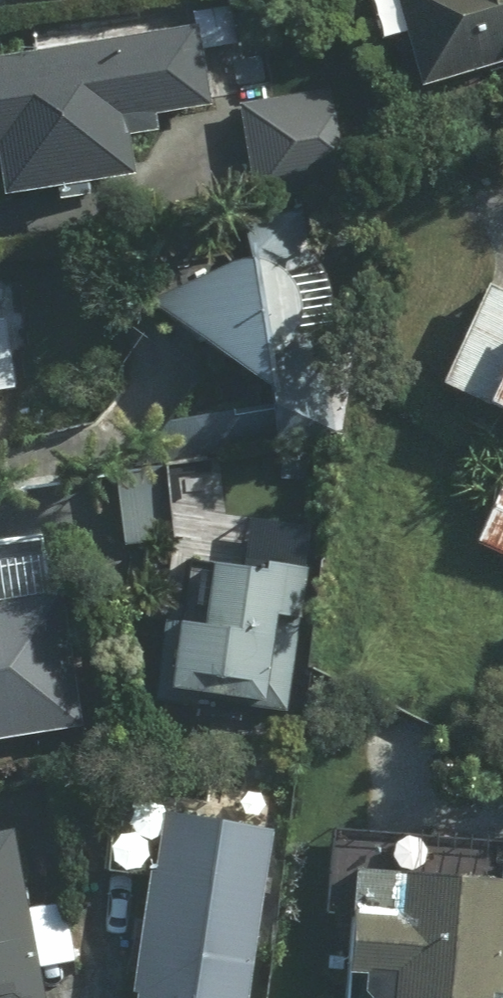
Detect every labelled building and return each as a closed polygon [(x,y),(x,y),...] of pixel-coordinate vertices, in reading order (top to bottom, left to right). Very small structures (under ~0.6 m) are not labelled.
[(409,100),(502,69),(502,0),(381,0),(409,100)] [(127,185),(122,144),(152,140),(151,122),(207,114),(190,29),(0,67),(0,208),(127,185)] [(332,92),(235,109),(251,199),(348,182),(332,92)] [(117,364),(115,397),(87,434),(131,468),(149,445),(153,465),(269,443),(256,372),(269,362),(279,349),(284,333),(283,316),(278,300),(267,287),(253,278),(237,274),(237,270),(125,317),(131,348),(117,364)] [(480,287),(432,396),(472,413),(469,419),(502,433),(502,297),(480,287)] [(12,397),(0,335),(0,399),(12,397)] [(465,554),(502,568),(502,474),(497,472),(465,554)] [(80,734),(47,564),(0,573),(0,749),(80,734)] [(286,725),(303,574),(255,569),(254,577),(187,570),(179,639),(153,637),(145,710),(286,725)] [(151,823),(129,997),(244,997),(264,837),(151,823)] [(9,838),(0,839),(0,997),(39,997),(9,838)] [(341,875),(336,997),(500,997),(502,959),(502,948),(502,882),(341,875)]
